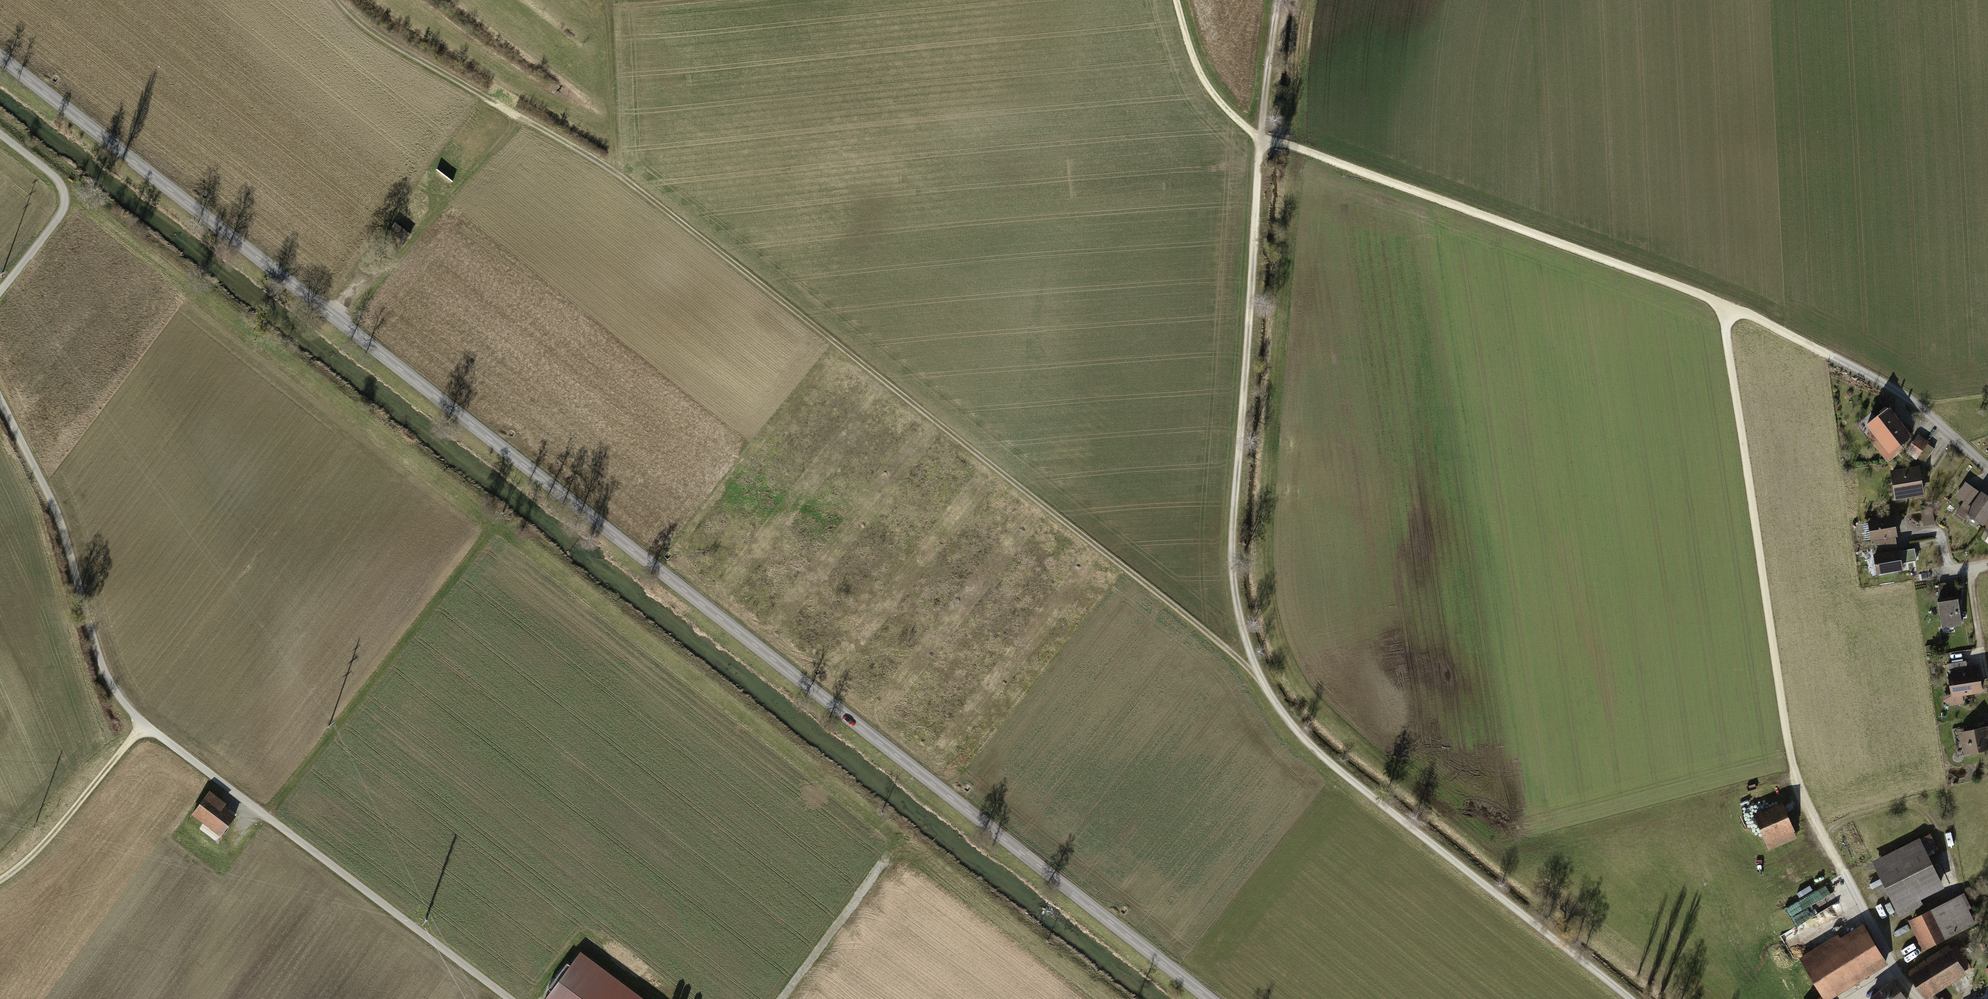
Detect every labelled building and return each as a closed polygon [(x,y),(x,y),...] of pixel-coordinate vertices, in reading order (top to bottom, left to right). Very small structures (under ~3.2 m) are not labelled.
[(381,236),(399,249),(408,238),(390,224),(381,236)] [(1906,437),(1883,408),(1857,428),(1885,463),(1902,450),(1898,444),(1906,437)] [(1934,449),(1916,436),(1904,453),(1922,465),(1934,449)] [(1915,466),(1886,471),(1891,501),(1920,496),(1915,466)] [(1970,489),(1956,512),(1987,532),(1984,536),(1987,538),(1987,500),(1970,489)] [(1924,525),(1936,523),(1934,509),(1922,510),(1924,525)] [(1888,517),(1863,522),(1867,544),(1893,539),(1888,517)] [(1902,549),(1904,562),(1918,560),(1916,547),(1902,549)] [(1893,550),(1868,555),(1872,576),(1897,572),(1893,550)] [(1946,584),(1936,586),(1938,597),(1948,595),(1946,584)] [(1953,600),(1932,604),(1938,631),(1959,627),(1953,600)] [(1941,696),(1943,707),(1960,704),(1958,697),(1979,694),(1975,669),(1964,671),(1963,662),(1946,665),(1948,673),(1942,674),(1946,695),(1941,696)] [(1956,733),(1961,758),(1987,752),(1987,728),(1985,726),(1956,733)] [(210,787),(191,813),(219,833),(238,807),(210,787)] [(1778,804),(1750,815),(1764,851),(1793,840),(1778,804)] [(1920,837),(1872,860),(1899,917),(1924,905),(1921,898),(1944,887),(1920,837)] [(1964,891),(1908,919),(1922,949),(1976,923),(1969,909),(1972,907),(1964,891)] [(1861,924),(1794,960),(1815,998),(1828,998),(1885,967),(1861,924)] [(1902,969),(1921,998),(1929,998),(1962,977),(1944,949),(1924,963),(1920,957),(1902,969)] [(544,998),(646,998),(581,950),(544,998)] [(1867,998),(1901,998),(1889,982),(1867,998)]
